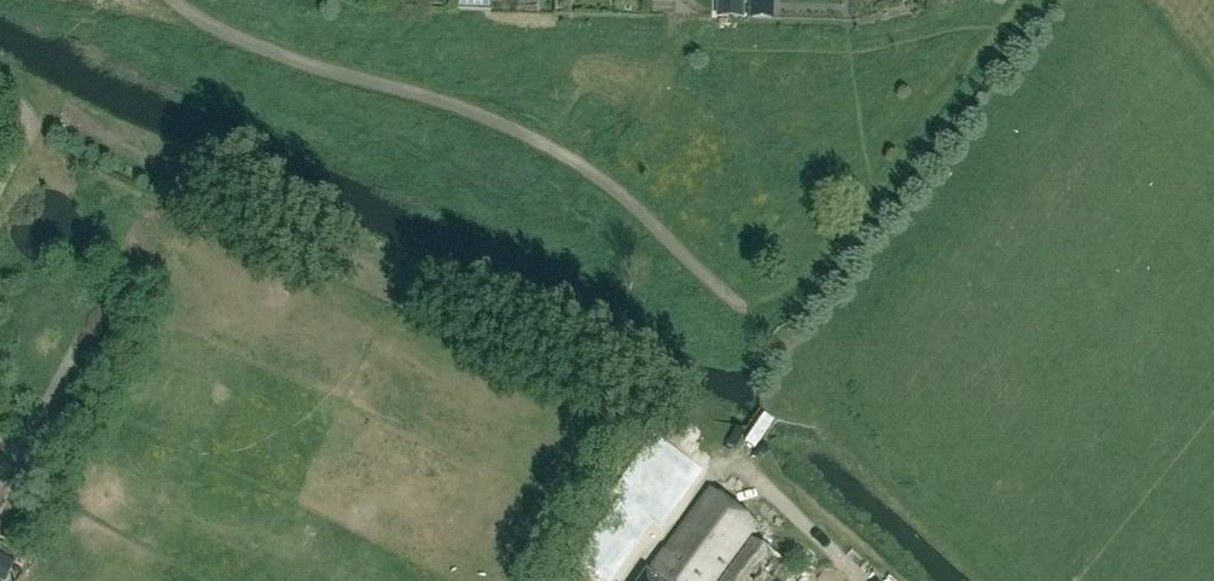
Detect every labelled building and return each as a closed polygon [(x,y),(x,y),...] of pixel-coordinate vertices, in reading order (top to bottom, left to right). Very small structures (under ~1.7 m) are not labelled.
[(456,10),(489,11),(489,0),(457,0),(456,10)] [(701,474),(652,439),(608,500),(655,535),(676,521),(679,501),(701,474)] [(754,525),(709,490),(648,573),(645,571),(638,580),(711,580),(754,525)] [(718,580),(784,580),(793,569),(750,537),(718,580)]
